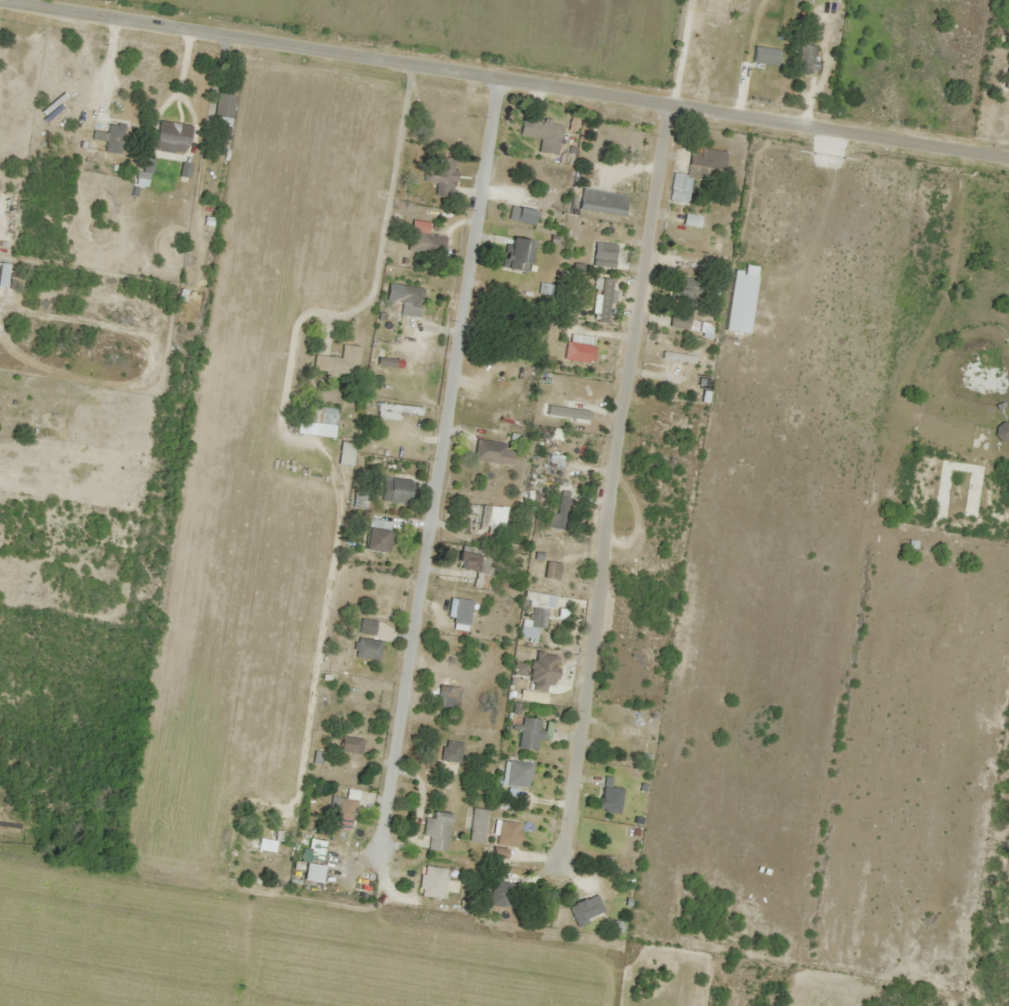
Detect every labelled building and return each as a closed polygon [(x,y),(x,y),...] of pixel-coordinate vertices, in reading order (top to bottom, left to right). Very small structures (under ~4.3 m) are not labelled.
[(809,74),(813,46),(797,44),(793,72),(809,74)] [(777,49),(752,46),(750,63),(775,66),(777,49)] [(232,97),(216,94),(212,115),(229,118),(232,97)] [(517,135),(538,138),(536,153),(556,156),(560,124),(519,118),(517,135)] [(186,147),(190,127),(158,120),(154,139),(186,147)] [(94,140),(103,140),(103,153),(122,153),(122,124),(106,124),(106,133),(94,133),(94,140)] [(685,175),(670,173),(667,200),(686,203),(690,176),(721,180),(725,152),(689,147),(685,175)] [(420,182),(434,183),(433,197),(451,198),(454,159),(435,157),(434,166),(422,165),(420,182)] [(624,196),(580,189),(577,210),(621,216),(624,196)] [(534,212),(509,207),(507,221),(532,226),(534,212)] [(445,239),(409,232),(405,251),(441,258),(445,239)] [(525,274),(529,242),(506,239),(502,271),(525,274)] [(596,263),(610,265),(612,245),(598,243),(596,263)] [(603,324),(610,280),(600,278),(594,322),(603,324)] [(703,278),(671,278),(671,300),(694,300),(694,292),(703,292),(703,278)] [(393,304),(419,309),(422,290),(397,285),(393,304)] [(685,331),(691,314),(673,307),(667,324),(685,331)] [(592,361),(592,344),(563,344),(564,362),(592,361)] [(312,371),(354,377),(359,348),(341,345),(339,359),(314,355),(312,371)] [(417,424),(419,407),(375,403),(374,420),(417,424)] [(583,420),(585,410),(552,403),(550,413),(583,420)] [(306,425),(333,425),(333,408),(306,408),(306,425)] [(1008,435),(1008,424),(995,422),(992,440),(1008,443),(1008,435)] [(986,451),(989,428),(973,426),(970,449),(986,451)] [(504,443),(474,440),(472,461),(501,464),(504,443)] [(335,463),(349,466),(353,445),(339,442),(335,463)] [(558,470),(559,456),(548,455),(547,468),(558,470)] [(406,504),(409,480),(381,477),(379,501),(406,504)] [(548,526),(557,529),(570,494),(560,491),(548,526)] [(533,504),(535,493),(525,492),(524,503),(533,504)] [(476,507),(475,536),(503,537),(503,507),(476,507)] [(362,551),(384,553),(386,530),(364,528),(362,551)] [(453,567),(485,573),(488,557),(456,550),(453,567)] [(552,551),(544,551),(542,585),(550,586),(552,551)] [(552,595),(524,592),(523,605),(530,606),(529,620),(520,619),(518,639),(536,641),(537,629),(544,629),(546,607),(551,608),(552,595)] [(374,620),(359,618),(357,633),(372,635),(374,620)] [(352,658),(376,660),(379,641),(355,638),(352,658)] [(525,678),(546,689),(559,662),(538,651),(525,678)] [(534,751),(536,738),(545,740),(547,721),(520,718),(516,749),(534,751)] [(361,741),(340,736),(336,751),(358,755),(361,741)] [(442,763),(447,763),(448,774),(459,772),(456,741),(440,743),(442,763)] [(524,775),(523,770),(521,771),(518,762),(506,766),(513,784),(515,783),(514,779),(524,775)] [(617,813),(622,789),(601,785),(597,809),(617,813)] [(354,819),(357,792),(349,791),(348,800),(330,798),(329,807),(335,808),(334,817),(354,819)] [(480,843),(485,810),(470,808),(466,841),(480,843)] [(425,850),(445,852),(448,813),(425,812),(423,838),(426,838),(425,850)] [(278,853),(280,832),(273,831),(273,837),(245,835),(243,850),(278,853)] [(323,841),(311,839),(307,859),(319,862),(323,841)] [(420,897),(442,897),(442,867),(420,867),(420,897)] [(511,906),(509,881),(488,883),(490,908),(511,906)] [(586,924),(585,919),(595,915),(588,897),(566,905),(575,928),(586,924)]
